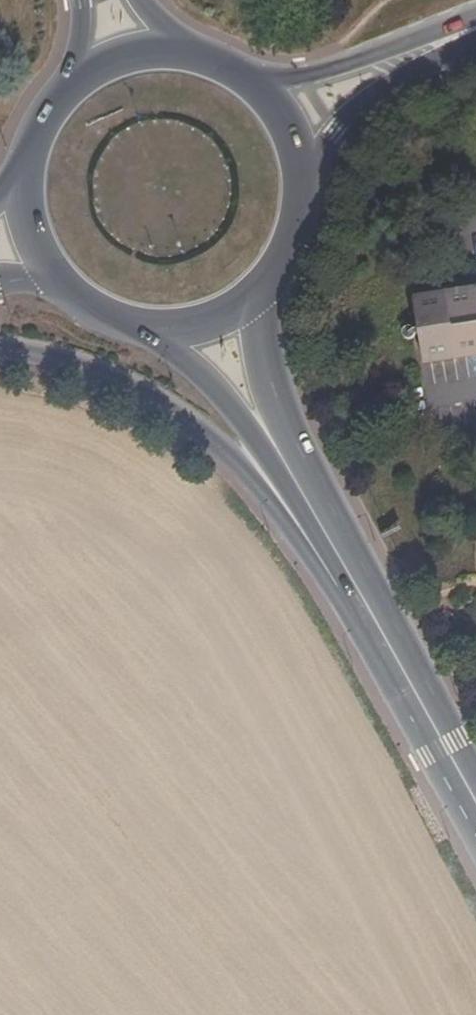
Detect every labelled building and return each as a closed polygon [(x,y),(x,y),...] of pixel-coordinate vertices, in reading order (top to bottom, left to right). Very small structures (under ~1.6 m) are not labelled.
[(444,293),(454,359),(475,355),(475,288),(444,293)]
